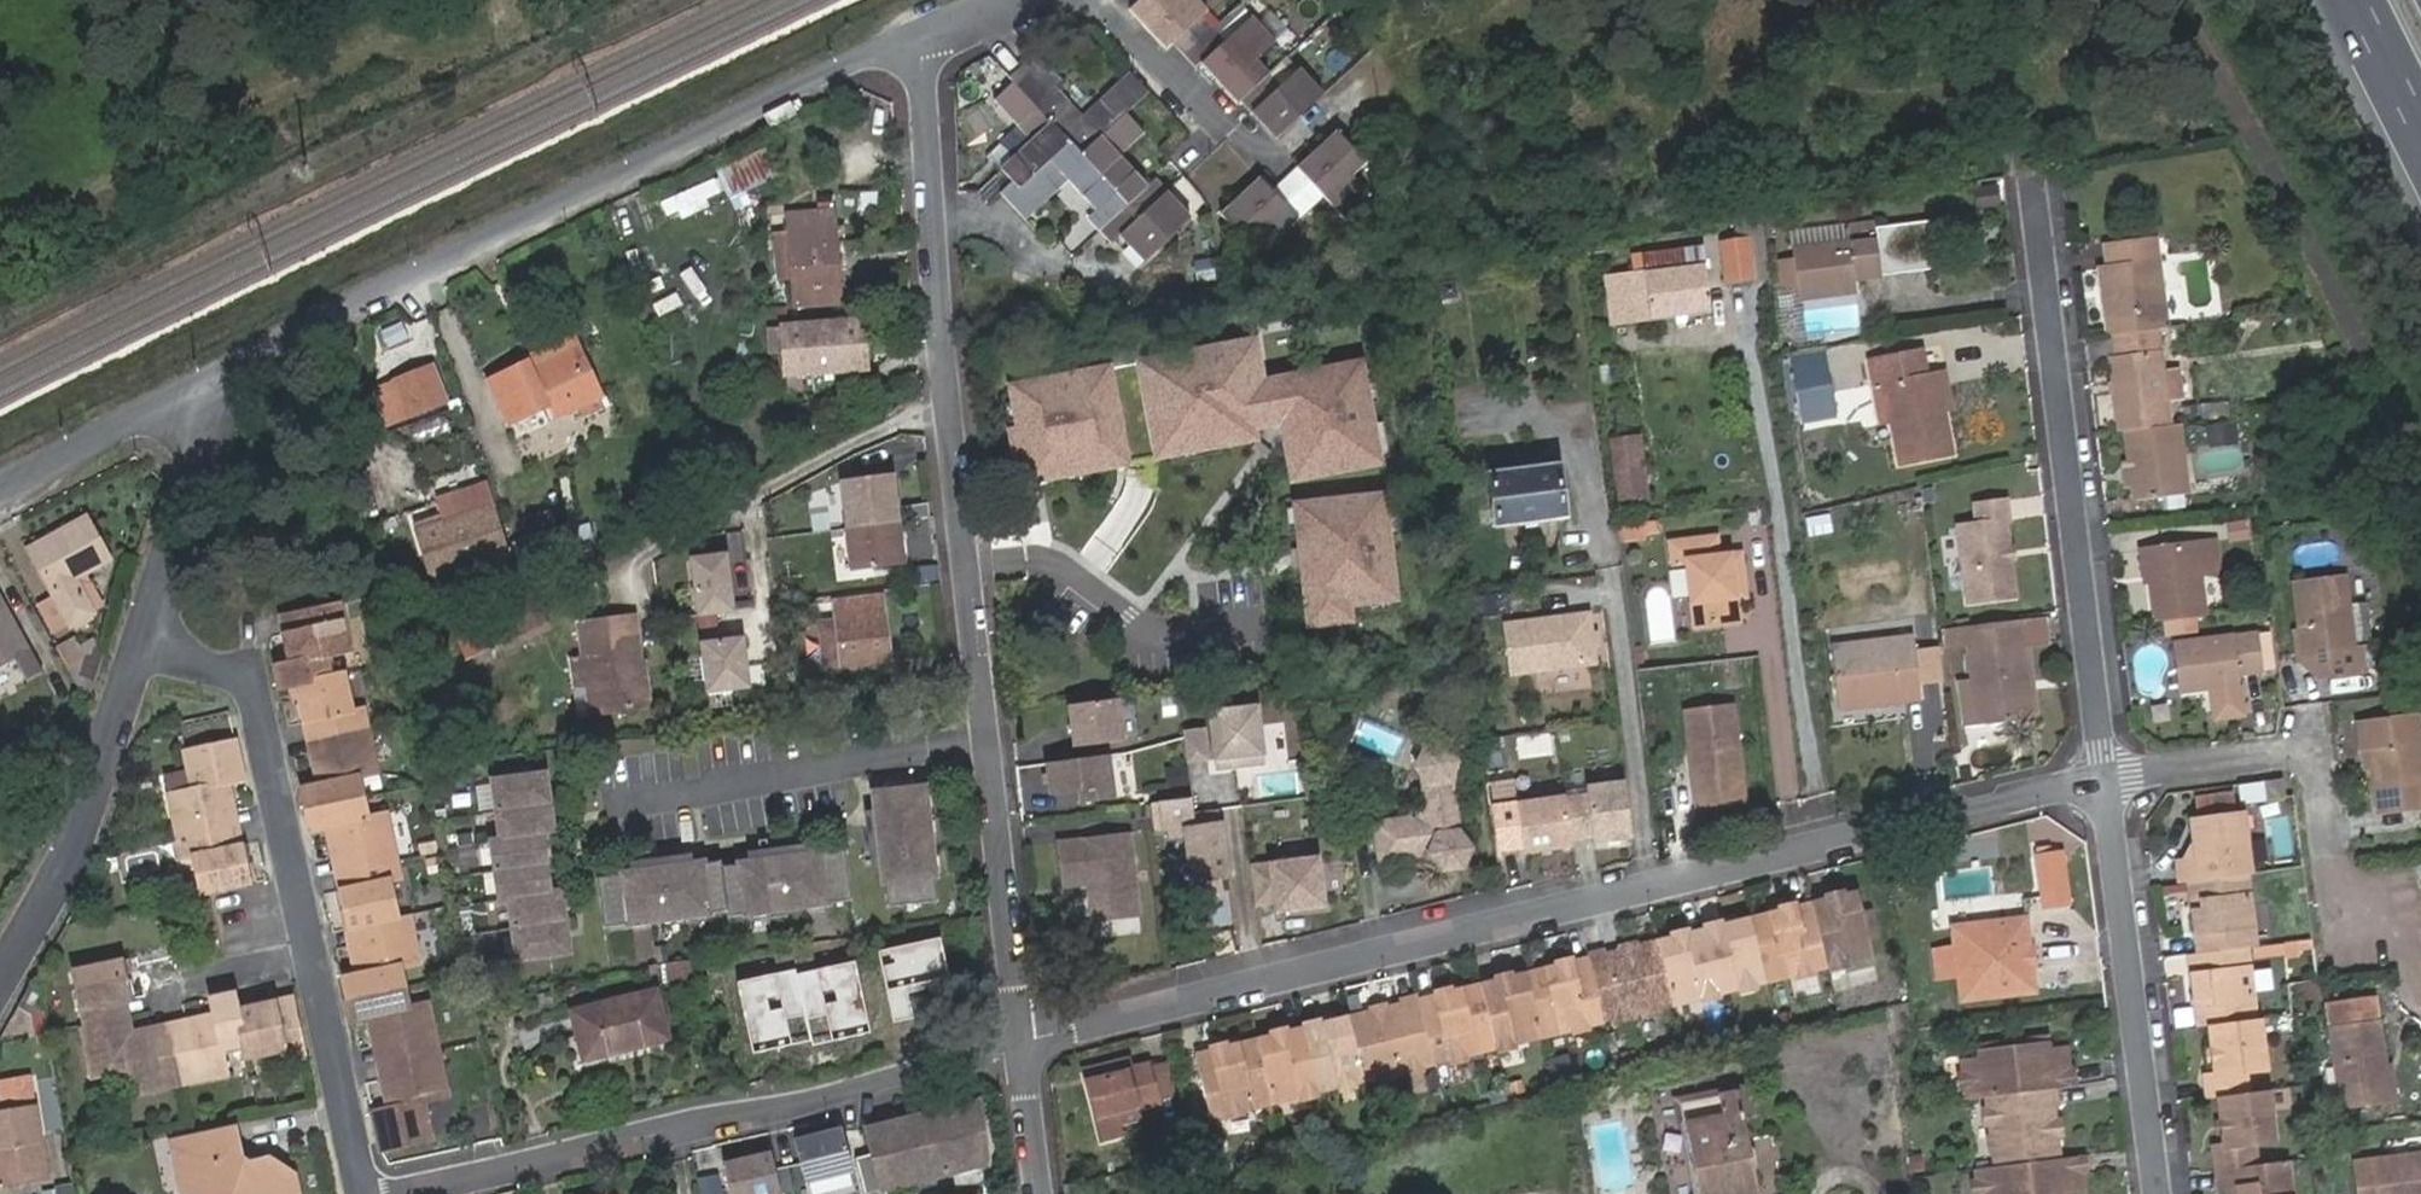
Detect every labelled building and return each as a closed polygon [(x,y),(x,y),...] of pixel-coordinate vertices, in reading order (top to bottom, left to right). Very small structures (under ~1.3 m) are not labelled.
[(1128,10),(1165,50),(1174,43),(1185,57),(1215,30),(1202,17),(1208,12),(1197,0),(1139,0),(1128,10)] [(1215,30),(1185,57),(1195,69),(1200,63),(1237,102),(1240,100),(1269,73),(1256,59),(1275,40),(1252,17),(1225,41),(1215,30)] [(1126,113),(1147,94),(1128,73),(1081,115),(1055,87),(1060,80),(1034,53),(1020,66),(1045,94),(1034,104),(1069,142),(1080,154),(1126,113)] [(1017,178),(1023,183),(1069,142),(1034,104),(1045,94),(1020,66),(1006,77),(1013,84),(993,101),(1030,141),(998,170),(1011,183),(1017,178)] [(1240,100),(1275,138),(1325,93),(1302,67),(1281,86),(1269,73),(1240,100)] [(1126,113),(1080,154),(1126,204),(1138,217),(1167,190),(1155,179),(1148,184),(1120,156),(1146,133),(1126,113)] [(1353,175),(1368,163),(1338,131),(1286,177),(1313,207),(1323,196),(1345,219),(1372,194),(1353,175)] [(1126,204),(1080,154),(1069,142),(1023,183),(1042,203),(1066,182),(1094,211),(1085,218),(1097,230),(1126,204)] [(766,145),(712,166),(724,196),(778,175),(766,145)] [(1313,207),(1286,177),(1274,188),(1262,176),(1220,214),(1246,244),(1261,231),(1274,244),(1313,207)] [(656,198),(664,219),(719,198),(711,177),(656,198)] [(1974,209),(2003,206),(2000,181),(1971,184),(1974,209)] [(1000,193),(1024,219),(1042,203),(1023,183),(1017,189),(1011,183),(1000,193)] [(1138,217),(1126,204),(1097,230),(1110,244),(1119,235),(1145,262),(1191,216),(1167,190),(1138,217)] [(774,233),(777,280),(792,280),(794,307),(841,304),(835,211),(787,214),(788,232),(774,233)] [(1778,214),(1766,216),(1767,230),(1779,228),(1778,214)] [(1723,243),(1728,282),(1768,276),(1761,218),(1734,221),(1736,241),(1723,243)] [(1936,271),(1931,223),(1877,229),(1876,224),(1850,227),(1852,242),(1794,248),(1800,300),(1857,293),(1855,281),(1936,271)] [(1850,227),(1792,234),(1794,248),(1852,242),(1850,227)] [(1606,277),(1612,324),(1711,312),(1703,246),(1643,254),(1645,273),(1606,277)] [(2112,298),(2118,337),(2123,336),(2165,331),(2176,329),(2172,296),(2168,264),(2115,271),(2118,298),(2112,298)] [(2109,271),(2112,298),(2118,298),(2115,271),(2109,271)] [(2176,329),(2194,327),(2190,295),(2172,296),(2176,329)] [(864,324),(783,329),(786,377),(867,373),(864,324)] [(2126,360),(2120,361),(2124,382),(2125,392),(2130,432),(2135,431),(2179,425),(2174,393),(2186,391),(2184,368),(2170,370),(2165,331),(2123,336),(2124,341),(2126,360)] [(526,359),(528,363),(535,377),(542,375),(539,369),(579,348),(573,337),(526,359)] [(1255,339),(1139,361),(1158,454),(1284,429),(1294,480),(1380,464),(1360,363),(1263,382),(1255,339)] [(2124,341),(2093,346),(2095,365),(2120,361),(2126,360),(2124,341)] [(535,377),(528,363),(489,382),(509,425),(549,408),(556,419),(580,407),(602,397),(579,348),(539,369),(542,375),(535,377)] [(1944,411),(1936,373),(1927,375),(1922,352),(1870,362),(1882,423),(1891,421),(1899,465),(1909,464),(1952,455),(1944,411)] [(395,382),(409,416),(446,402),(432,367),(395,382)] [(1110,368),(1012,386),(1021,437),(1013,438),(1021,482),(1127,463),(1110,368)] [(1795,373),(1804,421),(1835,416),(1827,368),(1795,373)] [(1946,372),(1936,373),(1944,411),(1953,409),(1946,372)] [(378,396),(391,426),(406,420),(393,390),(378,396)] [(607,407),(602,397),(580,407),(586,418),(607,407)] [(2207,443),(2235,439),(2233,421),(2205,425),(2207,443)] [(2194,494),(2187,424),(2179,425),(2135,431),(2138,461),(2141,487),(2143,501),(2194,494)] [(1611,441),(1614,470),(1644,466),(1640,437),(1611,441)] [(2141,487),(2138,461),(2131,463),(2135,488),(2141,487)] [(1491,475),(1498,527),(1567,518),(1560,466),(1491,475)] [(1644,466),(1614,470),(1618,500),(1648,495),(1644,466)] [(892,476),(842,482),(853,569),(903,563),(892,476)] [(1386,496),(1296,505),(1309,625),(1351,620),(1349,605),(1397,600),(1386,496)] [(1977,525),(1958,527),(1969,605),(2016,599),(2011,561),(2011,560),(2006,560),(2005,551),(2010,550),(2006,522),(2010,521),(2008,501),(1975,505),(1977,525)] [(417,532),(424,557),(430,577),(507,554),(501,534),(493,510),(417,532)] [(1804,517),(1807,535),(1831,531),(1829,513),(1804,517)] [(75,580),(85,575),(110,560),(87,519),(29,550),(58,602),(72,628),(95,615),(93,611),(75,580)] [(2225,520),(2227,540),(2246,539),(2244,519),(2225,520)] [(1620,539),(1656,532),(1654,521),(1617,528),(1620,539)] [(1737,598),(1732,557),(1719,558),(1717,539),(1672,544),(1675,565),(1687,564),(1695,628),(1732,623),(1728,599),(1737,598)] [(2158,583),(2162,622),(2171,621),(2204,617),(2211,616),(2206,575),(2226,572),(2222,543),(2162,550),(2165,582),(2158,583)] [(2015,561),(2014,549),(2010,550),(2005,551),(2006,560),(2011,560),(2011,561),(2015,561)] [(2152,584),(2158,583),(2165,582),(2162,550),(2148,551),(2152,584)] [(725,554),(689,558),(697,616),(732,611),(725,554)] [(1746,597),(1741,556),(1732,557),(1737,598),(1746,597)] [(102,605),(85,575),(75,580),(93,611),(102,605)] [(2300,585),(2309,655),(2358,649),(2350,579),(2300,585)] [(2,694),(36,674),(26,655),(31,652),(0,596),(0,690),(2,694)] [(819,624),(825,671),(891,661),(883,597),(833,603),(836,622),(819,624)] [(1739,622),(1737,598),(1728,599),(1732,623),(1739,622)] [(58,602),(41,612),(55,637),(72,628),(58,602)] [(489,625),(500,649),(549,626),(539,602),(489,625)] [(341,603),(330,605),(334,622),(344,619),(341,603)] [(276,666),(281,690),(297,686),(326,679),(321,655),(327,653),(351,648),(344,619),(334,622),(330,605),(293,613),(296,630),(285,632),(291,663),(276,666)] [(293,613),(281,616),(285,632),(296,630),(293,613)] [(2171,621),(2173,637),(2206,633),(2204,617),(2171,621)] [(569,659),(577,715),(588,713),(590,717),(649,708),(636,618),(580,624),(584,657),(569,659)] [(1594,667),(1586,619),(1503,630),(1510,680),(1594,667)] [(2045,644),(2042,620),(2022,623),(2024,646),(2045,644)] [(1968,646),(1974,683),(1979,726),(2033,719),(2024,646),(2022,623),(1945,632),(1947,649),(1968,646)] [(2274,632),(2258,634),(2263,670),(2279,668),(2274,632)] [(2258,634),(2178,644),(2183,691),(2215,687),(2219,717),(2244,714),(2239,673),(2263,670),(2258,634)] [(742,637),(699,642),(705,692),(748,686),(742,637)] [(1831,647),(1839,710),(1923,699),(1921,686),(1917,650),(1915,637),(1831,647)] [(60,647),(71,669),(100,652),(93,639),(79,646),(75,639),(60,647)] [(1939,647),(1917,650),(1921,686),(1944,683),(1939,647)] [(321,655),(326,679),(333,677),(327,653),(321,655)] [(316,720),(321,738),(357,730),(353,712),(345,675),(333,677),(326,679),(297,686),(304,722),(316,720)] [(1979,726),(1974,683),(1961,684),(1966,727),(1979,726)] [(1071,702),(1076,744),(1123,738),(1119,697),(1071,702)] [(1918,769),(1943,766),(1936,698),(1910,701),(1918,769)] [(1215,727),(1184,730),(1188,763),(1267,754),(1261,705),(1213,711),(1215,727)] [(1687,713),(1699,808),(1746,801),(1735,707),(1687,713)] [(353,712),(357,730),(369,727),(365,708),(353,712)] [(2375,771),(2379,815),(2420,810),(2420,742),(2418,718),(2361,726),(2363,751),(2372,750),(2375,771)] [(304,722),(308,741),(321,738),(316,720),(304,722)] [(369,727),(357,730),(361,746),(372,742),(369,727)] [(303,789),(308,810),(314,809),(357,799),(352,778),(360,776),(379,771),(372,742),(361,746),(357,730),(321,738),(324,755),(312,757),(318,785),(303,789)] [(321,738),(308,741),(312,757),(324,755),(321,738)] [(188,822),(191,838),(227,830),(223,813),(236,810),(230,783),(244,779),(237,742),(185,752),(193,790),(170,795),(175,824),(188,822)] [(1449,744),(1428,748),(1420,767),(1425,775),(1429,811),(1413,813),(1411,819),(1406,831),(1379,835),(1382,860),(1431,854),(1442,868),(1463,865),(1471,847),(1459,831),(1453,780),(1461,760),(1449,744)] [(2366,772),(2375,771),(2372,750),(2363,751),(2366,772)] [(1108,754),(1047,760),(1051,791),(1080,787),(1081,799),(1112,795),(1108,754)] [(1259,775),(1259,795),(1296,794),(1296,774),(1259,775)] [(352,778),(357,799),(365,798),(360,776),(352,778)] [(545,776),(494,784),(503,842),(492,843),(501,903),(511,902),(519,961),(570,953),(566,932),(570,931),(567,915),(565,916),(561,894),(551,895),(548,875),(551,874),(549,858),(546,858),(543,838),(553,837),(550,815),(554,814),(551,798),(548,799),(545,776)] [(878,811),(866,812),(870,848),(873,874),(884,873),(889,907),(939,901),(926,787),(915,789),(914,781),(885,784),(886,792),(876,794),(878,811)] [(2285,783),(2265,785),(2267,803),(2287,801),(2285,783)] [(1633,841),(1625,788),(1588,793),(1589,801),(1567,804),(1573,844),(1594,840),(1595,847),(1633,841)] [(346,854),(350,872),(386,864),(382,846),(394,843),(387,812),(369,816),(365,798),(357,799),(314,809),(319,830),(327,829),(333,856),(346,854)] [(1158,803),(1161,834),(1185,831),(1191,882),(1231,878),(1225,821),(1197,824),(1194,799),(1158,803)] [(1566,802),(1519,809),(1525,857),(1573,850),(1573,844),(1567,804),(1566,802)] [(308,810),(312,832),(319,830),(314,809),(308,810)] [(223,813),(227,830),(240,827),(236,810),(223,813)] [(2243,812),(2198,817),(2200,835),(2202,855),(2189,856),(2183,857),(2186,878),(2194,877),(2245,871),(2250,871),(2243,812)] [(1406,831),(1411,819),(1378,823),(1379,835),(1406,831)] [(175,824),(179,840),(191,838),(188,822),(175,824)] [(240,827),(227,830),(231,848),(243,844),(240,827)] [(202,894),(252,882),(243,844),(231,848),(227,830),(191,838),(194,854),(202,894)] [(1138,914),(1130,834),(1058,841),(1062,884),(1088,881),(1094,881),(1095,888),(1088,888),(1091,919),(1138,914)] [(2202,855),(2200,835),(2189,856),(2202,855)] [(191,838),(179,840),(182,857),(194,854),(191,838)] [(382,846),(386,864),(398,862),(394,843),(382,846)] [(598,880),(605,930),(729,912),(729,918),(853,901),(846,851),(812,855),(810,844),(747,853),(749,864),(723,868),(722,862),(695,866),(694,855),(631,863),(632,875),(598,880)] [(333,856),(337,875),(350,872),(346,854),(333,856)] [(2061,855),(2037,858),(2042,908),(2066,905),(2061,855)] [(1318,857),(1250,865),(1255,904),(1275,901),(1276,911),(1324,906),(1318,857)] [(398,862),(386,864),(390,881),(402,879),(398,862)] [(340,890),(349,929),(361,926),(397,919),(390,881),(386,864),(350,872),(353,888),(340,890)] [(2255,943),(2245,871),(2194,877),(2197,900),(2206,900),(2206,908),(2198,909),(2202,949),(2245,944),(2255,943)] [(350,872),(337,875),(340,890),(353,888),(350,872)] [(1825,895),(1827,900),(1846,895),(1845,890),(1825,895)] [(1813,904),(1829,966),(1848,961),(1874,954),(1859,892),(1846,895),(1827,900),(1813,904)] [(2206,900),(2197,900),(2198,909),(2206,908),(2206,900)] [(1779,906),(1779,912),(1798,907),(1796,902),(1779,906)] [(1813,970),(1829,966),(1813,904),(1798,907),(1779,912),(1751,919),(1766,982),(1795,975),(1813,970)] [(409,916),(397,919),(402,936),(413,933),(409,916)] [(351,978),(356,1000),(398,990),(393,968),(400,966),(419,963),(413,933),(402,936),(397,919),(361,926),(365,944),(353,946),(360,976),(351,978)] [(1724,919),(1702,924),(1704,931),(1726,925),(1724,919)] [(1758,984),(1766,982),(1751,919),(1726,925),(1704,931),(1720,993),(1740,988),(1758,984)] [(1956,949),(1934,952),(1937,981),(1960,979),(1962,1000),(2034,991),(2026,920),(1954,928),(1956,949)] [(361,926),(349,929),(353,946),(365,944),(361,926)] [(1671,932),(1673,939),(1690,934),(1688,927),(1671,932)] [(1673,939),(1659,942),(1675,1004),(1704,997),(1720,993),(1704,931),(1690,934),(1673,939)] [(1619,945),(1620,952),(1639,947),(1638,941),(1619,945)] [(2252,957),(2282,953),(2281,941),(2251,945),(2252,957)] [(1607,955),(1590,959),(1605,1021),(1614,1019),(1634,1014),(1643,1012),(1660,1007),(1675,1004),(1659,942),(1639,947),(1620,952),(1607,955)] [(2202,949),(2193,951),(2199,992),(2208,990),(2210,1001),(2200,1002),(2203,1022),(2212,1021),(2255,1016),(2245,944),(2202,949)] [(772,945),(720,949),(725,1006),(777,1001),(772,945)] [(1605,948),(1588,952),(1590,959),(1607,955),(1605,948)] [(817,1042),(897,1022),(880,952),(799,972),(817,1042)] [(1553,961),(1554,967),(1572,964),(1570,956),(1553,961)] [(1554,967),(1527,974),(1543,1037),(1570,1030),(1590,1025),(1605,1021),(1590,959),(1572,964),(1554,967)] [(86,1026),(124,1018),(120,1001),(127,999),(132,998),(124,960),(76,972),(86,1026)] [(692,983),(689,961),(667,964),(670,986),(692,983)] [(1829,966),(1831,973),(1850,968),(1848,961),(1829,966)] [(393,968),(398,990),(405,988),(400,966),(393,968)] [(1814,976),(1813,970),(1795,975),(1797,981),(1814,976)] [(1494,975),(1495,983),(1512,978),(1511,971),(1494,975)] [(1495,983),(1481,986),(1497,1048),(1516,1043),(1543,1037),(1527,974),(1512,978),(1495,983)] [(345,979),(349,1001),(356,1000),(351,978),(345,979)] [(1759,990),(1758,984),(1740,988),(1741,995),(1759,990)] [(1433,998),(1419,1002),(1434,1063),(1448,1060),(1469,1055),(1497,1048),(1481,986),(1453,993),(1433,998)] [(1431,991),(1433,998),(1453,993),(1451,986),(1431,991)] [(405,988),(398,990),(403,1011),(410,1009),(405,988)] [(388,1044),(391,1061),(426,1053),(423,1035),(435,1032),(429,1005),(410,1009),(403,1011),(398,990),(356,1000),(349,1001),(355,1022),(369,1019),(375,1046),(388,1044)] [(2199,992),(2200,1002),(2210,1001),(2208,990),(2199,992)] [(573,1012),(585,1059),(669,1038),(657,991),(573,1012)] [(1721,1000),(1720,993),(1704,997),(1706,1004),(1721,1000)] [(190,1032),(172,1036),(181,1073),(198,1070),(200,1082),(227,1076),(222,1052),(220,1043),(243,1038),(237,1010),(234,994),(211,999),(215,1014),(187,1020),(190,1032)] [(1419,1002),(1417,994),(1402,998),(1404,1006),(1419,1002)] [(295,1011),(293,998),(275,1002),(278,1014),(295,1011)] [(2374,998),(2327,1005),(2342,1106),(2389,1099),(2384,1066),(2374,998)] [(124,1018),(131,1016),(127,999),(120,1001),(124,1018)] [(275,1002),(237,1010),(243,1038),(244,1046),(247,1059),(285,1051),(303,1047),(295,1011),(278,1014),(275,1002)] [(1371,1013),(1349,1018),(1364,1081),(1379,1077),(1400,1072),(1424,1066),(1434,1063),(1419,1002),(1404,1006),(1387,1009),(1371,1013)] [(1369,1006),(1371,1013),(1387,1009),(1385,1002),(1369,1006)] [(1662,1014),(1660,1007),(1643,1012),(1643,1019),(1662,1014)] [(1635,1021),(1634,1014),(1614,1019),(1616,1025),(1635,1021)] [(134,1031),(131,1016),(124,1018),(127,1033),(134,1031)] [(2208,1074),(2211,1095),(2222,1094),(2247,1091),(2244,1069),(2266,1066),(2259,1016),(2255,1016),(2212,1021),(2216,1048),(2217,1057),(2219,1072),(2208,1074)] [(127,1033),(124,1018),(86,1026),(82,1027),(92,1078),(133,1069),(138,1095),(167,1089),(164,1076),(181,1073),(172,1036),(156,1039),(153,1027),(134,1031),(127,1033)] [(1320,1018),(1301,1022),(1303,1030),(1322,1025),(1320,1018)] [(1322,1025),(1303,1030),(1318,1092),(1340,1087),(1356,1083),(1364,1081),(1349,1018),(1322,1025)] [(187,1020),(170,1023),(172,1036),(190,1032),(187,1020)] [(172,1036),(170,1023),(153,1027),(156,1039),(172,1036)] [(1591,1032),(1590,1025),(1570,1030),(1572,1036),(1591,1032)] [(1267,1031),(1268,1038),(1289,1034),(1286,1026),(1267,1031)] [(1268,1038),(1257,1042),(1272,1103),(1300,1097),(1318,1092),(1303,1030),(1289,1034),(1268,1038)] [(423,1035),(426,1053),(439,1050),(435,1032),(423,1035)] [(1976,1044),(1977,1054),(2048,1046),(2046,1037),(1976,1044)] [(244,1046),(243,1038),(220,1043),(222,1052),(244,1046)] [(1207,1045),(1209,1053),(1229,1048),(1227,1040),(1207,1045)] [(1272,1103),(1257,1042),(1229,1048),(1209,1053),(1196,1056),(1211,1119),(1226,1115),(1244,1110),(1272,1103)] [(1516,1043),(1497,1048),(1498,1055),(1517,1050),(1516,1043)] [(375,1046),(379,1063),(391,1061),(388,1044),(375,1046)] [(2056,1088),(2071,1087),(2069,1069),(2067,1050),(2048,1052),(2048,1046),(1977,1054),(1979,1060),(1963,1062),(1964,1074),(1966,1091),(1967,1099),(1987,1097),(2050,1089),(2056,1088)] [(306,1059),(303,1047),(285,1051),(288,1063),(306,1059)] [(439,1050),(426,1053),(431,1069),(443,1067),(439,1050)] [(373,1111),(382,1150),(431,1139),(424,1100),(449,1094),(443,1067),(431,1069),(426,1053),(391,1061),(395,1078),(382,1080),(388,1108),(373,1111)] [(1552,1079),(1571,1074),(1566,1053),(1546,1058),(1552,1079)] [(1470,1060),(1469,1055),(1448,1060),(1450,1066),(1470,1060)] [(1130,1059),(1112,1064),(1114,1073),(1132,1069),(1130,1059)] [(1176,1098),(1165,1060),(1148,1064),(1158,1103),(1176,1098)] [(391,1061),(379,1063),(382,1080),(395,1078),(391,1061)] [(1086,1071),(1098,1119),(1138,1108),(1158,1103),(1148,1064),(1132,1069),(1114,1073),(1112,1064),(1086,1071)] [(2389,1065),(2384,1066),(2389,1099),(2395,1098),(2389,1065)] [(1425,1072),(1424,1066),(1400,1072),(1402,1078),(1425,1072)] [(2071,1087),(2079,1086),(2078,1068),(2069,1069),(2071,1087)] [(198,1070),(181,1073),(183,1085),(200,1082),(198,1070)] [(1402,1078),(1400,1072),(1379,1077),(1381,1084),(1402,1078)] [(183,1085),(181,1073),(164,1076),(167,1089),(183,1085)] [(1966,1091),(1964,1074),(1956,1075),(1958,1092),(1966,1091)] [(31,1078),(3,1083),(8,1109),(35,1105),(31,1078)] [(1358,1089),(1356,1083),(1340,1087),(1342,1093),(1358,1089)] [(2058,1106),(2056,1088),(2050,1089),(2052,1107),(2058,1106)] [(2218,1145),(2221,1167),(2255,1162),(2252,1141),(2273,1138),(2266,1088),(2247,1091),(2222,1094),(2225,1119),(2226,1127),(2229,1144),(2218,1145)] [(2052,1107),(2050,1089),(1987,1097),(1989,1108),(1991,1125),(1992,1137),(1995,1154),(1996,1167),(2060,1158),(2057,1140),(2052,1140),(2049,1121),(2055,1121),(2052,1107)] [(1686,1126),(1699,1193),(1758,1193),(1739,1091),(1718,1095),(1723,1119),(1686,1126)] [(1320,1098),(1318,1092),(1300,1097),(1302,1103),(1320,1098)] [(1681,1102),(1686,1126),(1723,1119),(1718,1095),(1681,1102)] [(948,1107),(920,1114),(935,1174),(982,1162),(976,1100),(954,1106),(957,1112),(949,1113),(948,1107)] [(35,1105),(8,1109),(0,1111),(0,1188),(49,1180),(35,1105)] [(1138,1108),(1098,1119),(1101,1128),(1141,1118),(1138,1108)] [(1985,1127),(1991,1125),(1989,1108),(1982,1109),(1985,1127)] [(1246,1116),(1244,1110),(1226,1115),(1228,1122),(1246,1116)] [(920,1114),(896,1120),(912,1179),(935,1174),(920,1114)] [(852,1157),(843,1116),(795,1126),(804,1168),(852,1157)] [(896,1120),(867,1127),(883,1187),(912,1179),(896,1120)] [(2061,1120),(2055,1121),(2049,1121),(2052,1140),(2057,1140),(2064,1139),(2061,1120)] [(182,1187),(193,1193),(299,1193),(295,1177),(270,1160),(249,1165),(243,1160),(235,1129),(172,1142),(182,1187)] [(1995,1154),(1992,1137),(1985,1137),(1988,1155),(1995,1154)] [(781,1183),(772,1141),(724,1152),(732,1193),(781,1183)] [(2091,1174),(2089,1155),(2080,1156),(2083,1176),(2091,1174)] [(2355,1163),(2359,1193),(2420,1193),(2420,1155),(2355,1163)] [(2080,1156),(2060,1158),(1996,1167),(1975,1169),(1977,1179),(1979,1193),(2085,1193),(2083,1176),(2080,1156)] [(2221,1167),(2223,1186),(2231,1185),(2238,1184),(2242,1183),(2242,1192),(2243,1193),(2289,1193),(2284,1159),(2255,1162),(2221,1167)] [(1977,1179),(1971,1180),(1972,1193),(1979,1193),(1977,1179)] [(1066,1193),(1086,1193),(1084,1181),(1065,1184),(1066,1193)] [(2231,1185),(2238,1193),(2243,1193),(2242,1192),(2242,1183),(2238,1184),(2231,1185)]
